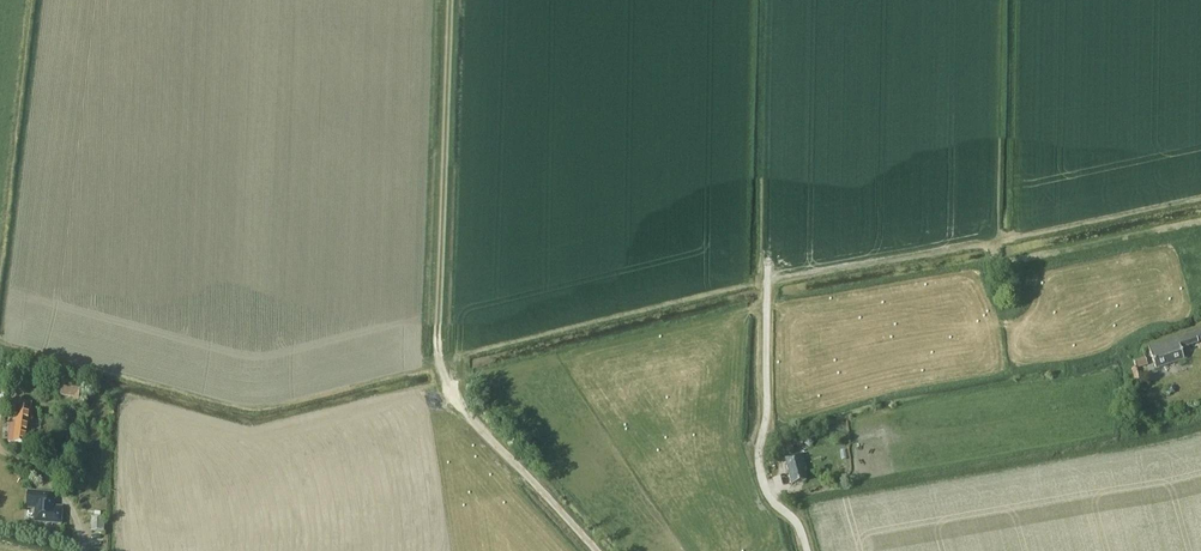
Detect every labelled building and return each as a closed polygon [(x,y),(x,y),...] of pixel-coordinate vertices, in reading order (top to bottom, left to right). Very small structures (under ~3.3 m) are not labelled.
[(1194,332),(1148,348),(1155,369),(1184,360),(1180,348),(1198,343),(1200,342),(1200,330),(1194,332)] [(1147,365),(1145,358),(1133,362),(1135,369),(1147,365)] [(86,387),(63,383),(61,396),(73,398),(72,405),(83,406),(86,387)] [(1168,387),(1167,391),(1170,394),(1175,393),(1176,389),(1172,386),(1168,387)] [(8,442),(27,444),(32,407),(16,405),(15,410),(12,410),(8,442)] [(794,454),(790,442),(781,445),(784,457),(794,454)] [(807,471),(802,455),(785,459),(792,485),(806,481),(804,472),(807,471)] [(62,523),(63,506),(55,506),(55,492),(29,491),(28,508),(39,509),(39,522),(62,523)] [(91,531),(104,532),(105,519),(92,519),(91,531)]
